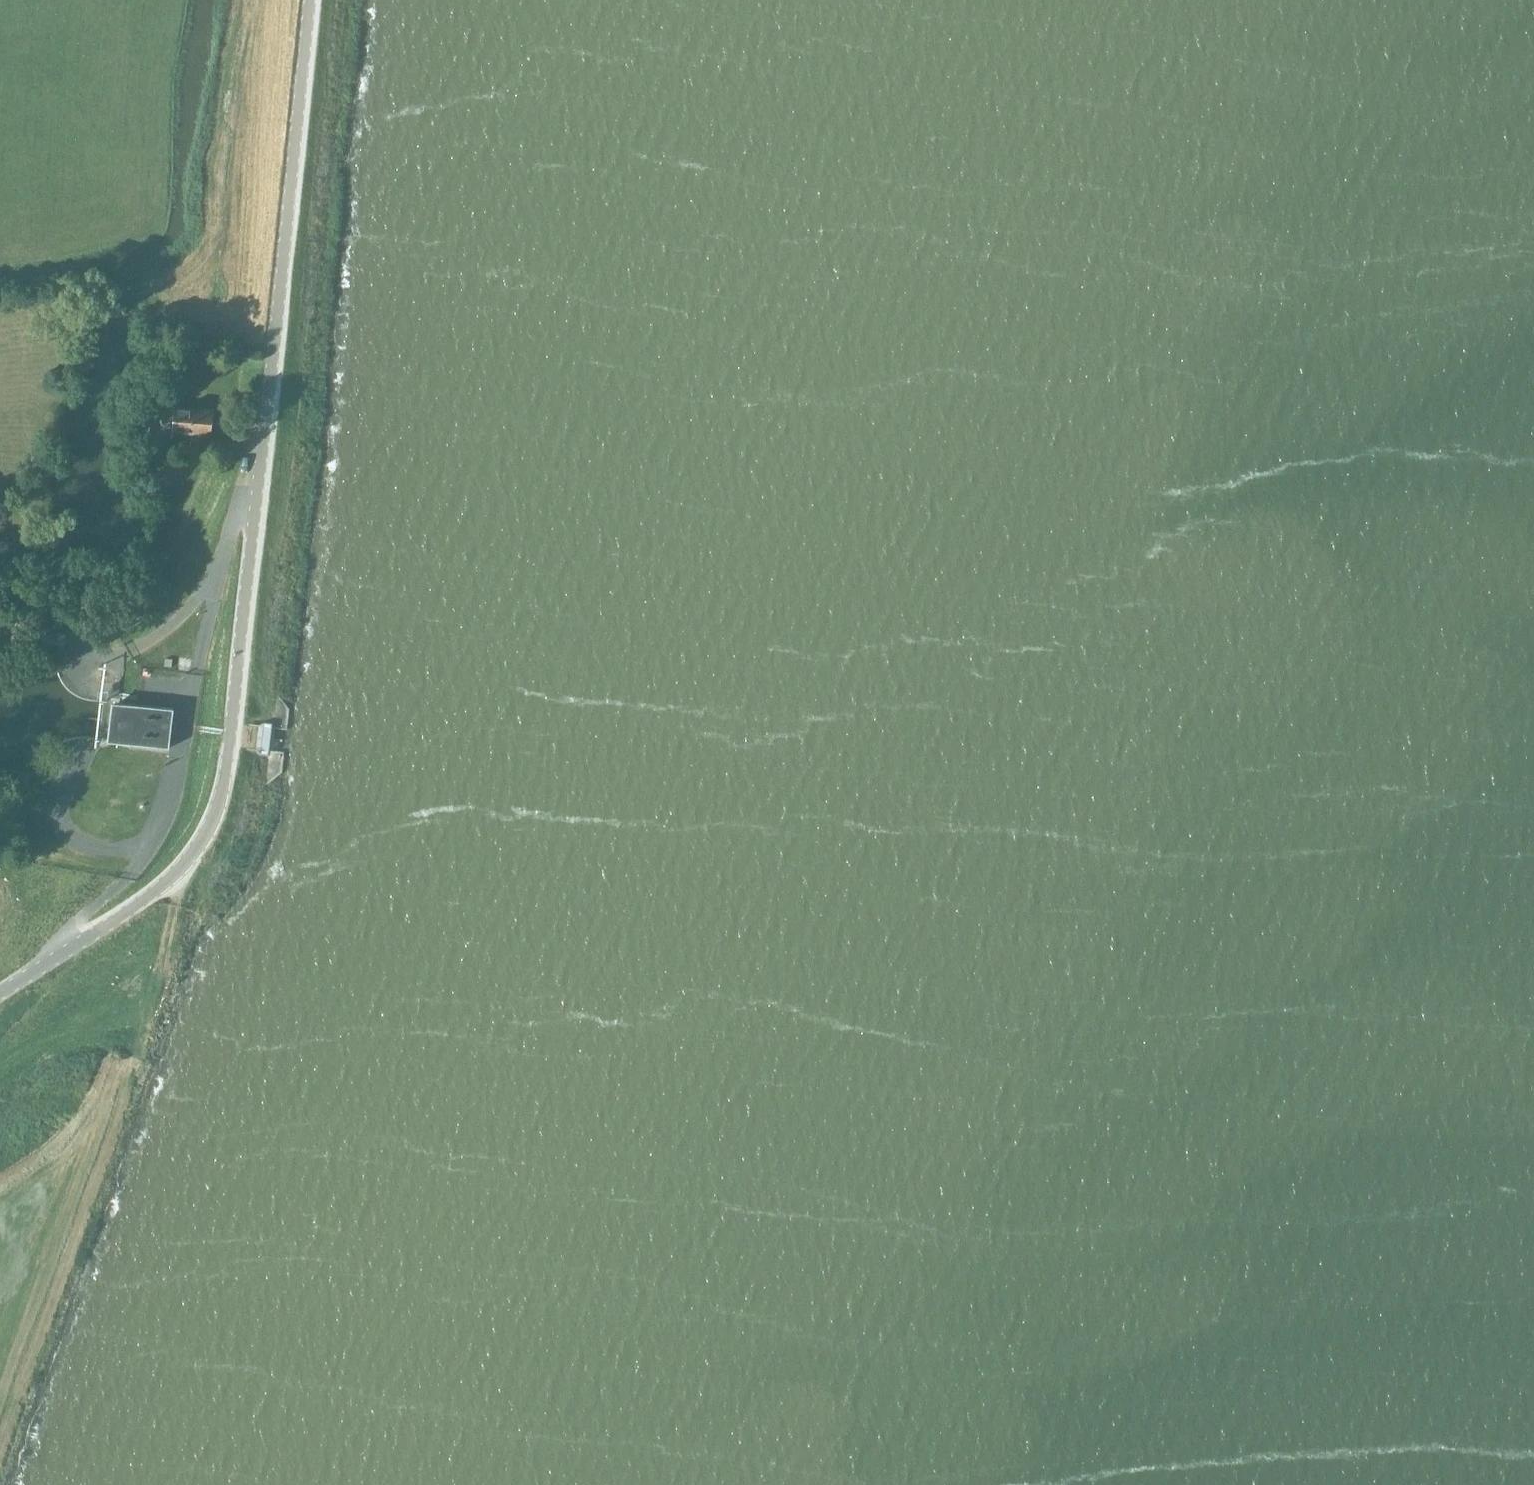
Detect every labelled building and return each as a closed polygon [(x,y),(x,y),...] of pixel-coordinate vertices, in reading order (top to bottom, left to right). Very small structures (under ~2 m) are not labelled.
[(176,432),(212,436),(214,411),(165,406),(164,423),(176,425),(176,432)] [(176,709),(123,702),(118,740),(172,746),(176,709)]
